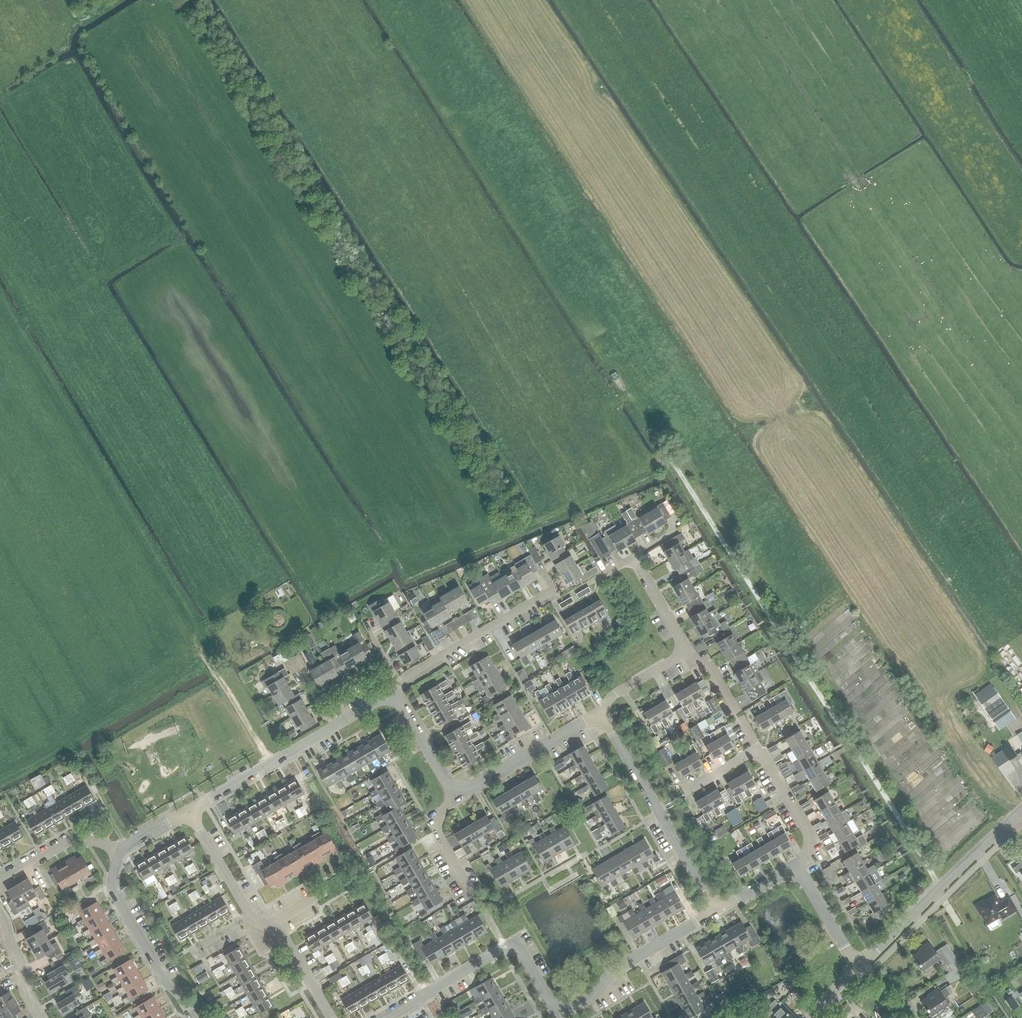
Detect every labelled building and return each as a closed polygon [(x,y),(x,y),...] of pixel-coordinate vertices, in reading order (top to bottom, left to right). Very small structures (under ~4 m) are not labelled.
[(656,508),(648,512),(658,528),(667,523),(664,519),(670,515),(662,502),(656,507),(656,508)] [(638,517),(632,520),(640,533),(646,530),(649,534),(658,528),(648,512),(646,509),(636,514),(638,517)] [(630,516),(626,510),(621,513),(627,523),(626,524),(626,525),(618,531),(627,546),(636,541),(634,537),(640,533),(632,520),(630,516)] [(599,541),(596,536),(590,540),(600,557),(616,547),(618,552),(627,546),(618,531),(614,525),(604,532),(605,533),(603,534),(605,537),(599,541)] [(663,551),(668,561),(684,551),(679,543),(684,540),(680,534),(664,543),(667,549),(663,551)] [(548,555),(551,560),(565,552),(562,547),(565,545),(559,536),(544,545),(549,554),(548,555)] [(531,554),(536,562),(542,559),(534,546),(529,550),(531,554)] [(678,567),(681,574),(699,563),(695,557),(694,558),(688,549),(684,552),(684,551),(668,561),(674,570),(678,567)] [(568,557),(565,552),(551,560),(554,565),(555,564),(561,574),(576,565),(570,555),(568,557)] [(524,558),(515,564),(526,584),(536,578),(533,572),(538,569),(534,563),(536,562),(531,554),(524,558)] [(672,587),(678,596),(693,587),(688,579),(698,573),(695,567),(699,564),(699,563),(681,574),(685,580),(672,587)] [(510,572),(503,577),(511,592),(521,586),(522,588),(527,585),(526,584),(515,564),(514,564),(515,565),(508,569),(510,572)] [(566,583),(582,574),(576,565),(561,574),(566,583)] [(595,566),(587,571),(582,574),(585,580),(599,572),(595,566)] [(488,573),(483,576),(497,602),(502,599),(502,598),(511,592),(503,577),(500,572),(490,577),(488,573)] [(497,602),(483,576),(477,580),(468,586),(480,606),(490,600),(492,605),(497,602)] [(459,586),(450,592),(459,607),(468,602),(459,586)] [(588,587),(582,590),(585,595),(591,591),(588,587)] [(687,603),(691,610),(703,602),(699,596),(698,596),(693,587),(678,596),(683,606),(687,603)] [(442,601),(449,613),(459,607),(450,592),(440,598),(442,601)] [(573,602),(571,597),(565,601),(567,605),(573,602)] [(389,603),(385,605),(381,599),(369,606),(373,612),(374,612),(379,621),(378,622),(381,627),(396,618),(395,617),(402,614),(399,609),(394,611),(389,603)] [(599,620),(608,615),(600,600),(591,605),(599,620)] [(449,613),(442,601),(432,607),(442,622),(451,616),(449,613)] [(691,618),(696,627),(715,616),(715,615),(718,613),(715,609),(709,613),(703,602),(691,610),(694,616),(691,618)] [(591,605),(582,610),(591,625),(599,620),(591,605)] [(442,622),(432,607),(423,612),(432,627),(437,624),(440,629),(441,629),(444,626),(442,622)] [(472,610),(469,612),(473,620),(477,618),(472,610)] [(573,615),(582,630),(591,625),(582,610),(573,615)] [(468,623),(463,615),(459,618),(464,625),(468,623)] [(573,636),(582,630),(573,615),(564,621),(573,636)] [(406,632),(400,622),(403,621),(400,616),(396,618),(381,627),(384,632),(386,631),(391,641),(406,632)] [(714,634),(715,636),(729,628),(725,621),(720,624),(715,616),(696,627),(701,636),(707,633),(708,635),(710,636),(714,634)] [(563,633),(555,620),(545,626),(552,639),(552,640),(557,647),(561,645),(558,640),(557,641),(555,638),(563,633)] [(458,629),(454,621),(450,623),(454,631),(458,629)] [(449,634),(444,626),(441,629),(445,636),(449,634)] [(548,646),(547,647),(545,644),(552,640),(552,639),(545,626),(534,632),(542,645),(542,646),(546,653),(550,651),(548,646)] [(716,643),(722,652),(737,643),(732,635),(733,634),(729,628),(715,636),(718,642),(716,643)] [(398,656),(400,655),(415,646),(417,645),(408,630),(406,632),(391,641),(396,650),(395,651),(398,656)] [(353,635),(358,644),(349,649),(357,664),(367,658),(368,659),(373,656),(370,651),(366,644),(359,632),(353,635)] [(436,647),(441,644),(434,632),(428,635),(436,647)] [(536,653),(534,650),(542,646),(542,645),(534,632),(524,638),(532,652),(531,652),(536,659),(540,657),(538,652),(536,653)] [(310,634),(304,637),(311,649),(317,645),(310,634)] [(427,636),(422,639),(429,651),(434,648),(427,636)] [(530,663),(527,658),(526,659),(524,656),(531,652),(532,652),(524,638),(513,645),(525,665),(530,663)] [(731,659),(734,665),(747,658),(743,651),(742,652),(737,643),(722,652),(727,661),(731,659)] [(335,645),(329,649),(343,673),(349,670),(348,669),(357,664),(349,649),(340,654),(335,645)] [(400,655),(405,665),(408,663),(411,661),(420,656),(415,646),(400,655)] [(573,653),(570,647),(560,653),(564,659),(573,653)] [(325,662),(319,665),(328,681),(338,675),(339,676),(343,673),(329,649),(329,648),(321,653),(325,662)] [(311,650),(304,654),(309,663),(316,659),(311,650)] [(294,657),(301,669),(307,666),(300,653),(294,657)] [(472,681),(478,678),(477,676),(494,665),(488,655),(470,665),(475,673),(469,676),(472,681)] [(289,659),(296,672),(301,669),(294,657),(289,659)] [(734,673),(739,683),(759,671),(753,661),(750,663),(747,658),(734,665),(738,671),(734,673)] [(291,675),(296,672),(289,659),(284,663),(291,675)] [(618,668),(625,680),(634,675),(627,663),(618,668)] [(328,681),(319,665),(310,671),(318,686),(328,681)] [(478,691),(484,688),(482,686),(500,676),(494,665),(477,676),(478,678),(481,683),(475,687),(478,691)] [(289,687),(283,678),(288,675),(284,668),(277,672),(262,681),(266,687),(268,686),(273,696),(289,687)] [(759,671),(739,683),(750,702),(767,692),(761,682),(764,680),(759,671)] [(451,672),(446,675),(448,680),(454,677),(451,672)] [(525,672),(519,676),(521,680),(527,677),(525,672)] [(566,674),(571,682),(580,700),(591,693),(581,676),(575,680),(570,672),(566,674)] [(506,687),(501,678),(500,676),(482,686),(484,688),(487,694),(481,697),(484,702),(490,698),(489,696),(506,687)] [(555,680),(560,688),(570,706),(580,700),(571,682),(564,686),(559,678),(555,680)] [(421,695),(427,705),(444,695),(440,689),(448,684),(446,680),(421,695)] [(696,682),(686,688),(694,702),(692,702),(696,709),(701,707),(697,700),(704,696),(696,682)] [(545,686),(550,694),(559,712),(570,706),(560,688),(553,692),(549,684),(545,686)] [(273,696),(279,705),(285,702),(284,702),(294,696),(289,687),(273,696)] [(993,687),(977,698),(994,723),(1010,711),(993,687)] [(694,702),(686,688),(674,695),(682,708),(678,710),(684,721),(687,719),(685,716),(690,713),(686,706),(692,702),(694,702)] [(427,705),(433,716),(450,705),(446,699),(454,694),(452,690),(444,695),(427,705)] [(559,712),(550,694),(544,698),(539,690),(534,693),(549,718),(559,712)] [(783,701),(777,704),(775,705),(783,719),(793,713),(786,699),(787,699),(783,692),(779,694),(783,701)] [(285,709),(291,718),(306,709),(300,699),(301,699),(298,693),(294,696),(284,702),(285,702),(279,705),(282,711),(285,709)] [(495,720),(501,717),(500,715),(516,705),(510,694),(493,704),(498,713),(493,716),(495,720)] [(450,705),(433,716),(439,726),(456,716),(452,710),(460,705),(467,701),(465,697),(458,701),(450,705)] [(713,698),(705,702),(712,714),(720,710),(713,698)] [(773,707),(767,711),(765,712),(773,725),(783,719),(775,705),(777,704),(773,698),(769,700),(773,707)] [(666,700),(654,707),(662,720),(660,721),(665,728),(669,725),(665,718),(673,713),(666,700)] [(765,712),(767,711),(763,704),(758,707),(762,713),(754,718),(762,731),(773,725),(765,712)] [(501,731),(507,727),(505,725),(522,715),(516,705),(500,715),(501,717),(504,723),(499,726),(501,731)] [(655,724),(660,721),(662,720),(654,707),(644,713),(652,726),(651,726),(655,733),(659,731),(655,724)] [(966,708),(962,712),(966,716),(970,712),(966,708)] [(306,709),(291,718),(296,728),(299,726),(302,731),(316,723),(312,718),(311,719),(306,709)] [(529,725),(524,717),(522,715),(505,725),(507,727),(510,733),(505,736),(507,741),(513,737),(512,735),(529,725)] [(445,736),(451,747),(468,736),(464,730),(472,725),(470,721),(445,736)] [(686,722),(680,726),(684,732),(689,729),(690,729),(686,722)] [(690,729),(689,729),(696,741),(704,736),(697,724),(690,729)] [(718,739),(717,740),(724,753),(734,747),(727,734),(728,733),(724,726),(720,729),(724,735),(719,738),(718,739)] [(785,740),(791,750),(806,742),(800,731),(785,740)] [(451,747),(457,756),(474,746),(470,740),(478,736),(476,732),(468,736),(451,747)] [(718,739),(714,732),(710,735),(714,741),(705,746),(713,759),(724,753),(717,740),(718,739)] [(380,734),(372,739),(370,740),(379,756),(381,755),(388,751),(392,758),(396,755),(392,749),(390,750),(380,734)] [(659,742),(662,746),(672,740),(670,735),(664,738),(665,739),(659,742)] [(648,741),(653,751),(661,746),(656,736),(648,741)] [(385,762),(381,755),(379,756),(370,740),(359,746),(369,762),(371,761),(377,758),(381,764),(385,762)] [(474,746),(457,756),(463,767),(480,757),(476,750),(484,746),(482,741),(474,746)] [(791,750),(797,761),(812,752),(806,742),(791,750)] [(693,753),(687,757),(686,758),(693,771),(703,765),(696,752),(697,752),(693,744),(689,747),(693,753)] [(988,744),(984,751),(989,754),(993,747),(988,744)] [(568,768),(589,755),(583,745),(562,757),(565,762),(569,759),(568,758),(571,756),(576,763),(568,768)] [(768,749),(771,753),(778,749),(776,745),(768,749)] [(1002,750),(1009,760),(1016,756),(1010,745),(1002,750)] [(375,768),(371,761),(369,762),(359,746),(349,752),(359,768),(361,767),(367,764),(371,770),(375,768)] [(664,767),(672,762),(663,748),(655,753),(664,767)] [(682,777),(692,771),(693,771),(686,758),(687,757),(683,750),(678,753),(682,760),(674,764),(682,777)] [(365,774),(361,767),(359,768),(349,752),(339,758),(348,775),(351,773),(357,770),(360,776),(365,774)] [(797,761),(803,771),(818,762),(812,752),(797,761)] [(774,759),(776,762),(783,758),(781,754),(774,759)] [(574,778),(574,779),(595,766),(589,755),(568,768),(571,772),(575,770),(574,768),(577,767),(582,774),(574,778)] [(354,780),(351,773),(348,775),(339,758),(328,764),(338,781),(340,779),(346,776),(350,783),(354,780)] [(803,771),(809,781),(824,773),(818,762),(803,771)] [(344,786),(340,779),(338,781),(328,764),(317,771),(327,787),(336,782),(340,789),(344,786)] [(779,768),(781,772),(789,768),(787,764),(779,768)] [(580,789),(601,776),(595,766),(574,779),(577,783),(581,780),(580,779),(584,777),(588,784),(580,789)] [(372,797),(379,794),(377,791),(394,781),(388,770),(371,780),(376,789),(370,793),(372,797)] [(748,771),(737,777),(745,790),(744,791),(748,798),(752,795),(748,789),(756,784),(748,771)] [(71,773),(67,776),(71,783),(75,780),(71,773)] [(809,781),(816,792),(830,783),(824,773),(809,781)] [(785,779),(787,783),(795,778),(793,774),(785,779)] [(535,775),(524,782),(531,795),(536,802),(541,800),(538,795),(537,796),(535,793),(542,788),(535,775)] [(37,778),(32,780),(37,789),(42,787),(46,784),(42,776),(37,779),(37,778)] [(71,783),(67,776),(63,778),(67,785),(71,783)] [(601,776),(580,789),(583,793),(587,791),(587,789),(590,787),(594,795),(607,787),(601,776)] [(737,777),(736,778),(727,783),(729,787),(726,789),(729,796),(733,794),(734,796),(733,797),(737,804),(742,801),(738,795),(744,791),(745,790),(737,777)] [(296,779),(285,785),(294,800),(304,794),(296,779)] [(376,803),(377,805),(378,808),(385,804),(383,801),(400,791),(394,781),(377,791),(379,794),(382,799),(376,803)] [(524,782),(514,788),(521,800),(526,808),(530,806),(528,801),(527,802),(525,799),(531,795),(524,782)] [(791,789),(794,795),(806,788),(804,783),(799,786),(799,785),(791,789)] [(51,785),(47,787),(51,794),(55,792),(51,785)] [(86,785),(76,791),(85,806),(95,800),(86,785)] [(285,785),(276,790),(284,805),(294,800),(285,785)] [(51,794),(47,787),(43,789),(47,797),(51,794)] [(514,788),(503,794),(511,807),(515,815),(520,812),(517,808),(514,804),(521,800),(514,788)] [(714,808),(713,809),(717,816),(721,813),(717,807),(725,802),(717,789),(707,795),(714,808)] [(276,790),(266,796),(274,811),(284,805),(276,790)] [(76,791),(66,797),(75,812),(85,806),(76,791)] [(406,802),(400,791),(383,801),(385,804),(388,810),(375,817),(378,822),(384,818),(383,815),(399,806),(400,806),(406,802)] [(814,800),(820,811),(835,802),(829,791),(814,800)] [(511,807),(503,794),(493,800),(502,816),(505,820),(509,818),(507,813),(506,814),(504,811),(511,807)] [(591,817),(591,818),(612,805),(606,795),(585,807),(588,812),(592,809),(591,808),(595,806),(599,813),(591,817)] [(707,795),(706,796),(696,801),(704,814),(703,815),(707,822),(711,819),(707,813),(713,809),(714,808),(707,795)] [(31,796),(27,799),(32,806),(35,803),(31,796)] [(266,796),(256,802),(264,817),(274,811),(266,796)] [(66,797),(56,803),(65,818),(75,812),(66,797)] [(578,798),(575,805),(581,807),(584,801),(578,798)] [(32,806),(27,799),(23,801),(28,808),(32,806)] [(754,804),(760,814),(769,809),(763,799),(754,804)] [(47,808),(46,809),(55,824),(65,818),(56,803),(54,800),(45,805),(47,808)] [(801,806),(803,809),(810,805),(808,801),(801,806)] [(256,802),(246,807),(255,822),(264,817),(256,802)] [(820,811),(826,821),(841,812),(835,802),(820,811)] [(597,828),(618,816),(612,805),(591,818),(594,822),(599,819),(598,818),(601,816),(605,823),(597,828)] [(303,806),(299,808),(303,816),(307,813),(303,806)] [(405,816),(399,806),(383,815),(384,818),(388,824),(381,828),(382,830),(384,832),(390,828),(389,826),(405,816)] [(246,807),(236,813),(245,828),(255,822),(246,807)] [(303,816),(299,808),(295,811),(299,818),(303,816)] [(728,818),(733,826),(743,820),(735,808),(729,811),(732,816),(728,818)] [(46,809),(37,814),(45,829),(55,824),(46,809)] [(763,816),(767,822),(767,823),(778,817),(774,810),(763,816)] [(844,810),(841,812),(826,821),(832,831),(847,823),(850,821),(849,819),(851,817),(844,810)] [(807,816),(809,820),(816,816),(814,812),(807,816)] [(245,828),(236,813),(226,819),(234,834),(245,828)] [(45,829),(37,814),(26,820),(35,835),(45,829)] [(486,815),(475,821),(483,835),(487,843),(492,840),(490,836),(488,836),(486,833),(494,828),(486,815)] [(390,843),(396,839),(395,837),(411,827),(405,816),(389,826),(390,828),(394,835),(387,839),(390,843)] [(618,816),(597,828),(600,833),(605,830),(604,829),(607,826),(612,834),(625,827),(618,816)] [(283,817),(279,820),(283,827),(287,825),(283,817)] [(489,820),(497,832),(501,830),(494,817),(489,820)] [(283,827),(279,820),(275,822),(279,829),(283,827)] [(15,821),(4,827),(13,842),(23,836),(15,821)] [(465,827),(473,841),(477,849),(482,846),(479,842),(478,842),(476,839),(483,835),(475,821),(465,827)] [(820,822),(813,826),(815,830),(823,826),(820,822)] [(832,831),(838,842),(853,833),(847,823),(832,831)] [(549,828),(552,834),(554,833),(564,850),(575,844),(565,826),(556,831),(553,825),(549,828)] [(782,835),(776,838),(775,839),(782,852),(792,846),(785,833),(786,832),(782,825),(778,828),(782,835)] [(0,830),(0,843),(3,848),(13,842),(4,827),(0,830)] [(417,837),(411,827),(395,837),(396,839),(397,840),(400,845),(393,849),(395,853),(402,849),(401,847),(417,837)] [(473,841),(465,827),(454,833),(467,855),(471,852),(469,848),(467,848),(465,845),(473,841)] [(538,834),(542,840),(544,839),(554,856),(564,850),(554,833),(552,834),(546,837),(543,831),(538,834)] [(771,858),(782,852),(775,839),(776,838),(772,831),(767,834),(771,841),(767,843),(764,845),(771,858)] [(319,832),(315,834),(327,853),(331,851),(333,854),(338,851),(327,832),(321,835),(319,832)] [(819,837),(821,841),(829,836),(826,833),(819,837)] [(838,842),(844,853),(857,845),(858,847),(867,842),(862,834),(856,838),(853,833),(838,842)] [(314,840),(308,843),(319,862),(324,859),(322,856),(327,853),(315,834),(311,836),(314,840)] [(185,836),(175,842),(184,857),(194,851),(185,836)] [(246,839),(250,846),(254,844),(250,837),(246,839)] [(761,864),(771,858),(764,845),(767,843),(765,844),(761,837),(757,840),(761,847),(755,850),(753,851),(761,864)] [(543,862),(552,857),(554,856),(544,839),(542,840),(536,843),(532,838),(528,840),(531,846),(533,845),(543,862)] [(644,838),(634,845),(643,862),(646,861),(652,857),(656,862),(660,860),(656,854),(654,856),(644,838)] [(175,842),(165,847),(174,862),(184,857),(175,842)] [(300,842),(296,845),(308,864),(312,862),(314,865),(319,862),(308,843),(302,846),(300,842)] [(750,870),(761,864),(753,851),(755,850),(751,843),(746,846),(750,853),(745,856),(744,856),(743,857),(750,870)] [(825,847),(827,851),(835,847),(832,843),(825,847)] [(295,851),(289,854),(300,873),(305,870),(303,867),(308,864),(296,845),(292,847),(295,851)] [(634,845),(624,850),(633,868),(636,866),(642,863),(645,868),(649,866),(646,861),(643,862),(634,845)] [(165,847),(155,853),(164,868),(174,862),(165,847)] [(394,870),(395,872),(397,875),(403,871),(402,869),(418,859),(412,848),(395,858),(400,866),(394,870)] [(743,857),(744,856),(740,849),(736,852),(740,859),(732,863),(740,876),(750,870),(743,857)] [(624,850),(613,856),(623,873),(625,872),(631,869),(634,874),(639,872),(636,866),(633,868),(624,850)] [(505,854),(508,859),(510,858),(520,876),(531,869),(521,852),(513,857),(510,851),(505,854)] [(849,871),(849,872),(864,863),(857,852),(843,861),(849,871)] [(155,853),(145,859),(154,874),(164,868),(155,853)] [(281,853),(278,855),(290,875),(294,873),(295,876),(300,873),(289,854),(284,857),(281,853)] [(276,862),(271,865),(282,884),(286,881),(285,878),(290,875),(278,855),(274,858),(276,862)] [(77,859),(75,856),(70,859),(81,877),(86,874),(89,878),(93,876),(81,856),(77,859)] [(613,856),(603,862),(613,879),(615,878),(621,874),(624,880),(628,878),(625,872),(623,873),(613,856)] [(495,860),(498,865),(499,864),(509,882),(520,876),(510,858),(508,859),(502,863),(499,857),(495,860)] [(65,861),(67,865),(62,867),(74,887),(78,885),(75,881),(81,877),(70,859),(65,861)] [(154,874),(145,859),(135,865),(144,880),(154,874)] [(424,869),(418,859),(402,869),(403,871),(406,877),(400,880),(402,885),(409,881),(408,879),(424,869)] [(282,884),(271,865),(265,868),(261,860),(257,863),(253,865),(264,885),(269,883),(270,886),(275,883),(277,887),(282,884)] [(1012,868),(1016,873),(1020,870),(1021,874),(1021,861),(1012,868)] [(602,885),(610,880),(614,886),(618,884),(615,878),(613,879),(603,862),(592,869),(602,885)] [(193,863),(189,865),(193,872),(197,870),(193,863)] [(499,887),(508,882),(509,882),(499,864),(498,865),(492,868),(489,863),(484,865),(488,871),(489,870),(499,887)] [(855,881),(855,882),(870,873),(864,863),(849,872),(849,871),(842,876),(848,885),(855,881)] [(193,872),(189,865),(185,867),(189,875),(193,872)] [(823,870),(826,874),(833,870),(831,866),(823,870)] [(68,885),(70,889),(74,887),(62,867),(58,870),(56,867),(52,869),(54,872),(49,875),(55,885),(59,883),(62,888),(68,885)] [(430,880),(424,869),(408,879),(409,881),(412,887),(406,891),(408,895),(415,891),(414,889),(430,880)] [(855,882),(861,892),(876,884),(870,873),(855,882)] [(173,874),(169,877),(173,884),(177,881),(173,874)] [(665,874),(654,881),(658,887),(669,880),(665,874)] [(904,874),(898,877),(902,882),(907,878),(904,874)] [(829,880),(832,885),(839,880),(837,876),(829,880)] [(173,884),(169,877),(165,879),(169,886),(173,884)] [(28,879),(17,885),(27,901),(37,895),(40,900),(45,897),(39,886),(34,889),(28,879)] [(436,890),(430,880),(414,889),(415,891),(419,897),(412,901),(415,906),(421,902),(420,900),(436,890)] [(155,885),(159,892),(163,889),(159,882),(155,885)] [(861,892),(867,903),(882,894),(876,884),(861,892)] [(30,906),(27,901),(17,885),(7,891),(13,901),(8,904),(15,915),(30,906)] [(835,891),(837,895),(845,890),(843,886),(835,891)] [(443,901),(436,890),(420,900),(421,902),(425,908),(418,912),(421,916),(427,912),(426,910),(443,901)] [(675,891),(666,896),(663,891),(659,893),(662,899),(664,897),(674,915),(685,909),(675,891)] [(188,895),(192,902),(196,899),(192,892),(188,895)] [(867,903),(873,913),(870,915),(874,922),(886,915),(882,909),(888,905),(882,894),(867,903)] [(221,896),(211,902),(220,917),(230,911),(221,896)] [(664,921),(674,915),(664,897),(662,899),(656,902),(652,897),(648,899),(652,905),(654,903),(664,921)] [(841,901),(844,906),(852,901),(849,897),(841,901)] [(1016,911),(1008,898),(998,904),(994,897),(983,903),(983,902),(976,906),(980,913),(981,912),(987,923),(1000,915),(1002,919),(1016,911)] [(616,903),(620,910),(627,906),(623,899),(616,903)] [(83,919),(76,923),(79,927),(86,923),(85,922),(102,912),(96,902),(79,912),(83,919)] [(211,902),(201,908),(210,923),(220,917),(211,902)] [(364,902),(354,908),(363,923),(373,917),(364,902)] [(653,927),(664,921),(654,903),(652,905),(645,908),(642,903),(638,905),(641,911),(643,910),(653,927)] [(201,908),(191,914),(200,929),(210,923),(201,908)] [(354,908),(344,914),(353,929),(363,923),(354,908)] [(848,912),(850,916),(857,912),(855,908),(848,912)] [(642,933),(653,927),(643,910),(641,911),(635,915),(632,909),(628,912),(631,917),(633,916),(642,933)] [(89,929),(82,932),(85,937),(91,933),(91,932),(108,922),(102,912),(85,922),(86,923),(89,929)] [(191,914),(181,919),(190,935),(200,929),(191,914)] [(344,914),(334,920),(343,935),(353,929),(344,914)] [(465,914),(463,915),(460,916),(464,923),(466,922),(476,938),(487,932),(477,915),(469,920),(465,914)] [(35,915),(29,918),(33,925),(39,921),(35,915)] [(632,939),(642,933),(633,916),(631,917),(625,920),(622,915),(617,918),(620,923),(623,922),(632,939)] [(190,935),(181,919),(171,925),(180,940),(190,935)] [(334,920),(325,926),(333,941),(343,935),(334,920)] [(465,944),(476,938),(466,922),(464,923),(458,926),(454,920),(450,923),(454,929),(456,928),(465,944)] [(26,939),(32,949),(48,939),(45,934),(50,932),(44,921),(33,928),(36,933),(26,939)] [(91,932),(91,933),(95,938),(88,942),(91,947),(97,943),(97,942),(114,931),(108,922),(91,932)] [(741,922),(729,929),(738,946),(739,945),(749,940),(753,946),(760,942),(750,925),(745,928),(741,922)] [(325,926),(315,931),(323,946),(333,941),(325,926)] [(455,951),(465,944),(456,928),(454,929),(448,932),(444,926),(440,929),(444,935),(445,934),(455,951)] [(729,929),(718,935),(728,952),(729,951),(735,948),(739,954),(743,952),(739,945),(738,946),(729,929)] [(372,930),(368,932),(372,939),(376,937),(372,930)] [(101,948),(94,952),(96,956),(103,952),(103,951),(120,941),(114,931),(97,942),(97,943),(101,948)] [(323,946),(315,931),(305,937),(313,952),(323,946)] [(445,957),(455,951),(445,934),(444,935),(438,939),(434,932),(429,935),(433,941),(435,940),(445,957)] [(718,935),(708,941),(717,958),(719,957),(718,957),(724,954),(728,960),(733,958),(729,951),(728,952),(718,935)] [(376,937),(372,939),(376,946),(380,944),(376,937)] [(48,939),(32,949),(38,959),(48,953),(51,958),(62,952),(56,942),(51,945),(48,939)] [(432,964),(445,957),(435,940),(433,941),(424,947),(420,940),(413,945),(423,961),(428,958),(432,964)] [(106,958),(100,962),(102,966),(109,962),(108,961),(126,951),(120,941),(103,951),(103,952),(106,958)] [(352,941),(348,943),(352,951),(356,948),(352,941)] [(718,966),(720,965),(723,964),(719,957),(717,958),(708,941),(696,948),(706,965),(714,960),(718,966)] [(919,952),(913,956),(923,970),(939,958),(945,967),(949,972),(956,967),(961,964),(946,944),(934,952),(928,943),(918,950),(919,952)] [(224,955),(230,965),(245,957),(239,946),(224,955)] [(73,950),(65,955),(68,961),(76,956),(73,950)] [(332,953),(328,955),(332,962),(337,960),(332,953)] [(385,953),(381,955),(385,962),(389,960),(385,953)] [(661,973),(669,986),(686,976),(685,975),(680,966),(686,962),(682,954),(665,964),(668,969),(661,973)] [(69,962),(74,971),(82,966),(77,957),(69,962)] [(230,965),(236,975),(251,966),(245,957),(230,965)] [(323,957),(317,960),(320,965),(326,962),(323,957)] [(362,966),(366,963),(362,957),(358,959),(362,966)] [(136,969),(130,959),(113,970),(117,976),(110,980),(113,985),(119,981),(119,980),(136,969)] [(366,964),(362,966),(366,973),(370,971),(366,964)] [(401,964),(391,970),(399,985),(410,979),(401,964)] [(63,965),(47,974),(50,979),(44,982),(50,993),(67,983),(63,977),(69,974),(63,965)] [(199,965),(193,969),(196,974),(202,971),(199,965)] [(212,971),(214,974),(221,970),(219,966),(212,971)] [(236,975),(242,985),(256,976),(251,966),(236,975)] [(366,973),(362,966),(358,969),(362,976),(366,973)] [(949,972),(944,975),(950,984),(963,976),(956,967),(949,972)] [(713,968),(705,972),(711,983),(719,979),(713,968)] [(125,990),(142,979),(136,969),(119,980),(119,981),(123,986),(116,990),(118,994),(125,991),(125,990)] [(221,970),(214,974),(217,978),(224,974),(221,970)] [(391,970),(381,976),(390,991),(399,985),(391,970)] [(669,986),(675,997),(692,987),(691,985),(688,979),(694,975),(692,971),(685,975),(686,976),(669,986)] [(196,978),(199,984),(210,978),(206,972),(196,978)] [(242,985),(247,995),(262,986),(256,976),(242,985)] [(346,976),(342,978),(346,985),(350,983),(346,976)] [(381,976),(371,982),(380,997),(390,991),(381,976)] [(473,1000),(474,1002),(476,1004),(482,1000),(481,998),(498,988),(491,977),(475,987),(480,996),(473,1000)] [(81,982),(87,991),(94,986),(89,978),(81,982)] [(346,985),(342,978),(338,980),(342,987),(346,985)] [(130,1000),(148,989),(142,979),(125,990),(125,991),(128,996),(122,1000),(124,1004),(131,1000),(130,1000)] [(103,981),(97,985),(101,991),(107,988),(103,981)] [(675,997),(681,1007),(698,997),(697,996),(694,990),(700,986),(698,981),(691,985),(692,987),(675,997)] [(371,982),(361,988),(370,1003),(380,997),(371,982)] [(750,987),(753,992),(760,989),(757,983),(750,987)] [(75,998),(81,995),(75,985),(65,992),(68,997),(57,1003),(63,1013),(79,1004),(75,998)] [(224,990),(226,994),(233,990),(231,986),(224,990)] [(247,995),(253,1005),(268,996),(262,986),(247,995)] [(922,1001),(931,1015),(947,1004),(950,1002),(946,996),(950,993),(945,987),(939,991),(937,988),(926,995),(928,997),(922,1001)] [(361,988),(351,993),(360,1008),(370,1003),(361,988)] [(482,1015),(489,1010),(487,1008),(504,999),(498,988),(481,998),(482,1000),(486,1006),(479,1010),(482,1015)] [(763,993),(765,999),(776,994),(773,988),(763,993)] [(15,1001),(9,991),(4,994),(0,989),(0,1010),(15,1001)] [(739,998),(734,989),(728,992),(729,994),(726,996),(730,1003),(739,998)] [(233,990),(226,994),(228,998),(235,994),(233,990)] [(706,994),(710,1001),(719,997),(715,990),(706,994)] [(705,994),(704,992),(697,996),(698,997),(681,1007),(688,1017),(689,1017),(705,1009),(700,1000),(706,996),(705,994)] [(360,1008),(351,993),(341,999),(350,1014),(360,1008)] [(268,996),(253,1005),(259,1015),(274,1006),(268,996)] [(1010,996),(1004,1000),(1012,1011),(1018,1007),(1010,996)] [(153,997),(135,1007),(139,1014),(133,1017),(142,1017),(141,1017),(159,1007),(153,997)] [(752,1002),(758,1010),(764,1005),(759,998),(752,1002)] [(504,999),(487,1008),(489,1010),(489,1011),(492,1016),(489,1017),(495,1017),(510,1009),(504,999)] [(772,1017),(793,1017),(795,1016),(782,1003),(780,1005),(775,1000),(769,1006),(771,1008),(766,1013),(772,1017)] [(2,1016),(0,1017),(18,1017),(15,1014),(21,1011),(15,1001),(0,1010),(0,1012),(2,1016)] [(634,1008),(640,1017),(656,1017),(655,1017),(653,1017),(644,1002),(634,1008)] [(977,1017),(981,1017),(987,1014),(982,1005),(972,1011),(977,1017)] [(235,1010),(238,1014),(245,1010),(242,1006),(235,1010)] [(91,1016),(86,1007),(75,1013),(78,1017),(88,1017),(91,1016)] [(164,1017),(159,1007),(141,1017),(142,1017),(162,1017),(164,1017)] [(460,1017),(467,1014),(464,1008),(457,1012),(460,1017)] [(624,1014),(626,1017),(640,1017),(634,1008),(624,1014)] [(510,1009),(495,1017),(515,1017),(510,1009)] [(760,1017),(752,1009),(743,1017),(760,1017)] [(245,1010),(238,1014),(240,1017),(247,1014),(245,1010)]
